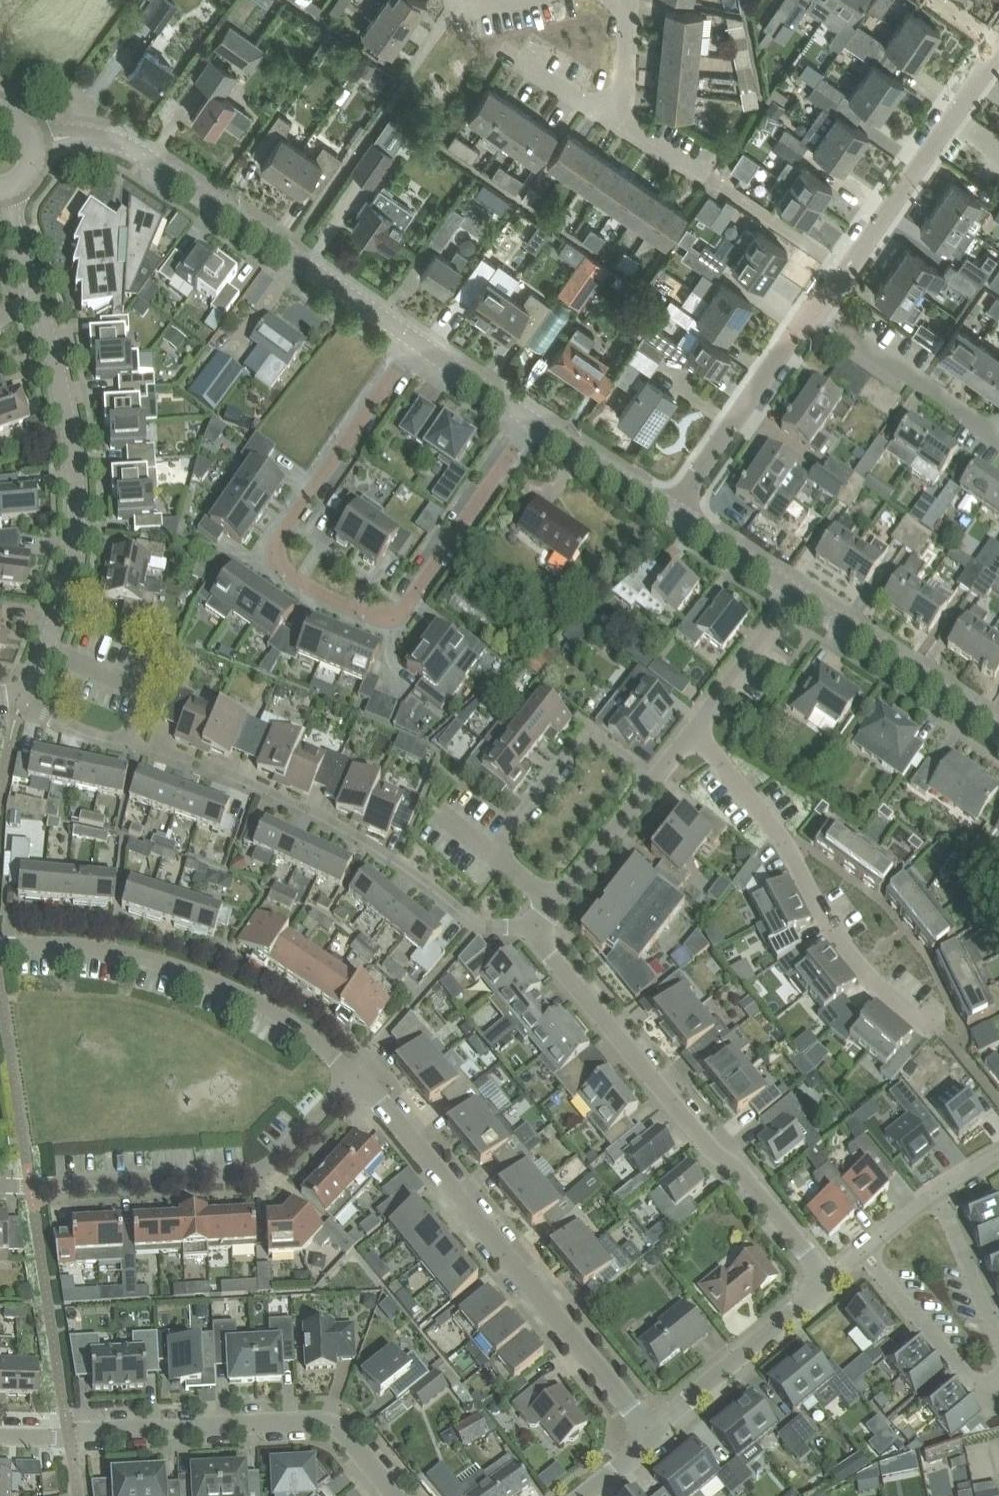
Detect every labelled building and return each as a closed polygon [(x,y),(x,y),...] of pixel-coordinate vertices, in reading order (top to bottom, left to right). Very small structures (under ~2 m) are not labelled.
[(170,0),(163,0),(149,20),(161,28),(177,5),(170,0)] [(323,6),(314,0),(310,0),(306,6),(318,14),(323,6)] [(329,10),(337,16),(349,0),(336,0),(329,10)] [(403,36),(415,19),(387,0),(386,0),(374,16),(403,36)] [(415,19),(427,2),(424,0),(387,0),(415,19)] [(799,0),(782,0),(763,26),(767,29),(755,46),(758,56),(765,45),(772,35),(782,20),(784,21),(799,0)] [(836,0),(799,0),(784,21),(794,28),(808,7),(810,11),(814,14),(819,16),(823,16),(824,17),(836,0)] [(851,33),(855,28),(846,22),(850,15),(851,16),(861,2),(862,0),(836,0),(824,17),(826,21),(827,23),(830,25),(832,26),(838,28),(828,43),(839,51),(844,44),(847,39),(851,33)] [(870,6),(869,8),(881,16),(882,14),(891,0),(874,0),(870,6)] [(664,29),(700,32),(703,12),(666,8),(664,29)] [(897,27),(928,48),(940,30),(909,9),(897,27)] [(403,36),(374,16),(363,33),(391,53),(403,36)] [(229,23),(214,45),(240,64),(255,41),(229,23)] [(874,49),(880,40),(857,24),(855,28),(851,33),(874,49)] [(730,36),(731,35),(745,33),(744,25),(729,28),(730,36)] [(928,48),(897,27),(885,44),(915,66),(928,48)] [(662,49),(698,53),(700,32),(664,29),(662,49)] [(329,32),(320,46),(326,50),(335,37),(329,32)] [(867,59),(874,49),(851,33),(847,39),(844,44),(867,59)] [(772,35),(765,45),(771,49),(778,39),(772,35)] [(749,54),(747,46),(733,48),(734,57),(749,54)] [(155,91),(166,74),(171,66),(146,49),(129,74),(155,91)] [(696,74),(698,53),(662,49),(660,70),(696,74)] [(749,54),(734,57),(736,65),(750,63),(749,54)] [(212,56),(208,62),(197,79),(212,90),(193,117),(215,132),(222,121),(238,132),(249,115),(250,114),(224,96),(238,75),(225,66),(212,56)] [(366,60),(360,72),(369,76),(375,65),(366,60)] [(904,82),(888,71),(873,61),(861,79),(892,100),(904,82)] [(694,94),(696,74),(660,70),(658,91),(694,94)] [(815,85),(838,102),(845,92),(821,76),(815,85)] [(849,96),(863,106),(879,118),(892,100),(861,79),(849,96)] [(833,110),(838,102),(815,85),(808,95),(823,105),(811,121),(825,131),(855,152),(868,134),(851,123),(837,113),(833,110)] [(484,128),(485,128),(506,98),(489,86),(467,116),(484,128)] [(776,86),(767,99),(770,102),(774,97),(783,104),(789,95),(776,86)] [(756,96),(755,88),(741,90),(742,98),(756,96)] [(692,115),(694,94),(658,91),(656,111),(692,115)] [(744,106),(758,103),(756,96),(742,98),(744,106)] [(770,102),(768,105),(779,113),(785,105),(783,104),(774,97),(770,102)] [(266,98),(261,106),(270,111),(275,103),(266,98)] [(523,110),(506,98),(485,128),(502,140),(523,110)] [(519,152),(539,121),(523,110),(502,140),(519,152)] [(263,136),(254,148),(267,156),(264,160),(261,165),(280,179),(301,149),(288,139),(287,132),(293,123),(279,113),(263,136)] [(373,142),(353,171),(373,185),(393,155),(392,155),(410,130),(392,117),(374,142),(373,142)] [(539,121),(519,152),(536,164),(545,150),(557,134),(539,121)] [(779,138),(803,154),(809,145),(785,129),(779,138)] [(843,170),(855,152),(825,131),(813,149),(827,158),(843,170)] [(568,132),(556,148),(547,162),(564,174),(585,143),(568,132)] [(455,133),(447,145),(465,158),(473,145),(456,134),(455,133)] [(796,164),(803,154),(779,138),(772,147),(796,164)] [(602,155),(585,143),(564,174),(581,185),(602,155)] [(314,158),(301,149),(280,179),(300,192),(305,185),(317,194),(343,158),(342,157),(323,144),(314,158)] [(480,150),(473,145),(465,158),(471,162),(480,150)] [(747,181),(760,163),(744,152),(731,169),(747,181)] [(581,185),(598,197),(619,167),(602,155),(581,185)] [(498,181),(507,168),(499,163),(490,176),(498,181)] [(832,186),(816,175),(801,165),(789,182),(789,183),(820,204),(832,186)] [(598,197),(615,209),(635,179),(619,167),(598,197)] [(513,173),(507,168),(498,181),(505,186),(513,173)] [(807,222),(820,204),(789,183),(789,182),(779,175),(769,189),(780,196),(777,200),(807,222)] [(615,209),(631,220),(653,190),(635,179),(615,209)] [(937,205),(963,223),(974,230),(980,221),(982,222),(991,209),(953,182),(937,205)] [(529,202),(538,190),(530,185),(521,197),(529,202)] [(482,199),(509,222),(520,208),(493,186),(482,199)] [(389,251),(401,235),(405,228),(403,227),(412,215),(411,209),(397,200),(380,188),(371,202),(367,200),(358,213),(361,216),(353,228),(374,243),(375,241),(377,243),(377,247),(383,250),(387,250),(389,251)] [(653,190),(631,220),(649,232),(669,202),(653,190)] [(710,224),(711,222),(722,206),(708,196),(697,212),(696,214),(710,224)] [(74,245),(80,247),(73,267),(79,268),(76,289),(82,289),(82,310),(113,306),(114,315),(123,313),(123,315),(124,315),(125,296),(130,296),(137,297),(138,297),(149,282),(162,263),(147,253),(160,219),(130,199),(129,214),(128,218),(122,213),(116,222),(91,205),(78,223),(83,225),(74,245)] [(665,244),(675,230),(686,214),(669,202),(649,232),(665,244)] [(556,221),(564,209),(557,204),(548,215),(556,221)] [(956,233),(963,223),(937,205),(929,216),(927,215),(925,219),(926,220),(920,228),(937,240),(959,254),(968,241),(956,233)] [(464,214),(453,206),(443,220),(454,228),(464,214)] [(563,226),(572,214),(564,209),(556,221),(563,226)] [(164,230),(177,240),(189,223),(176,214),(164,230)] [(454,228),(443,220),(428,240),(439,249),(454,228)] [(538,224),(531,234),(542,242),(549,232),(538,224)] [(582,239),(590,245),(598,232),(591,227),(582,239)] [(756,230),(754,232),(746,227),(744,227),(735,241),(736,242),(775,269),(787,251),(756,230)] [(605,236),(598,232),(590,245),(596,249),(605,236)] [(736,242),(735,241),(733,240),(722,256),(728,260),(733,263),(732,265),(746,275),(763,286),(765,283),(769,285),(778,273),(774,270),(775,269),(754,254),(753,253),(744,247),(744,248),(736,242)] [(697,254),(721,270),(728,260),(722,256),(704,244),(697,254)] [(577,245),(568,257),(578,264),(587,252),(577,245)] [(195,292),(197,288),(215,262),(197,248),(188,262),(175,252),(159,275),(171,284),(176,277),(195,292)] [(971,297),(981,284),(957,268),(958,268),(950,263),(943,272),(942,272),(923,259),(907,248),(891,272),(918,290),(925,280),(935,288),(943,278),(971,297)] [(444,291),(455,274),(468,256),(457,249),(450,260),(437,251),(431,258),(420,275),(444,291)] [(615,262),(623,268),(632,256),(624,250),(615,262)] [(608,266),(587,252),(578,264),(579,265),(559,292),(578,306),(608,266)] [(715,280),(721,270),(697,254),(691,264),(693,264),(702,271),(691,287),(739,321),(751,303),(721,282),(719,283),(715,280)] [(957,268),(981,284),(989,271),(967,255),(958,268),(957,268)] [(466,309),(486,323),(508,293),(489,279),(497,267),(482,256),(466,278),(457,291),(471,301),(466,309)] [(630,272),(638,260),(632,256),(623,268),(630,272)] [(218,258),(215,262),(197,288),(215,301),(211,308),(223,317),(239,294),(228,286),(237,272),(218,258)] [(998,290),(998,270),(997,269),(988,282),(998,290)] [(911,300),(918,290),(891,272),(883,283),(881,281),(879,285),(880,286),(875,294),(913,321),(922,307),(911,300)] [(138,297),(137,297),(149,305),(154,297),(152,296),(158,288),(149,282),(138,297)] [(682,301),(699,312),(695,317),(727,338),(739,321),(691,287),(682,301)] [(526,340),(535,328),(550,307),(531,292),(523,303),(508,293),(486,323),(507,338),(512,330),(526,340)] [(998,314),(998,297),(996,295),(987,309),(997,316),(998,314)] [(686,325),(686,324),(693,314),(671,299),(663,310),(684,324),(686,325)] [(138,301),(132,310),(143,317),(149,309),(138,301)] [(526,340),(525,342),(540,353),(570,312),(555,301),(550,307),(535,328),(526,340)] [(270,390),(287,366),(293,358),(305,342),(269,316),(252,340),(273,355),(255,379),(270,390)] [(90,356),(94,356),(125,354),(125,353),(123,331),(127,330),(127,318),(99,320),(100,332),(88,332),(90,356)] [(912,334),(935,350),(944,337),(921,321),(912,334)] [(685,351),(701,362),(718,373),(730,354),(686,324),(686,325),(684,324),(688,327),(677,343),(650,324),(643,334),(666,350),(675,357),(683,346),(687,349),(685,351)] [(576,325),(561,347),(549,364),(588,390),(591,386),(603,394),(613,377),(602,370),(607,363),(586,348),(593,338),(576,325)] [(939,354),(961,369),(979,343),(957,327),(939,353),(939,354)] [(172,328),(165,337),(178,347),(185,338),(172,328)] [(649,373),(659,360),(666,350),(643,334),(636,344),(627,358),(649,373)] [(982,384),(998,360),(998,356),(979,343),(961,369),(982,384)] [(125,354),(94,356),(95,379),(118,378),(118,390),(154,387),(153,375),(152,355),(138,356),(137,352),(125,353),(125,354)] [(214,411),(243,372),(219,354),(190,393),(214,411)] [(853,364),(843,358),(829,378),(839,385),(853,364)] [(982,384),(998,396),(998,360),(982,384)] [(863,371),(853,364),(839,385),(849,392),(863,371)] [(858,399),(872,378),(863,371),(849,392),(858,399)] [(0,378),(0,430),(29,420),(19,390),(9,393),(3,377),(0,378)] [(675,398),(659,386),(646,378),(631,400),(621,413),(651,434),(675,398)] [(868,405),(882,385),(872,378),(858,399),(868,405)] [(852,408),(830,393),(814,382),(797,406),(825,424),(831,415),(843,422),(852,408)] [(878,412),(892,392),(882,385),(868,405),(878,412)] [(154,387),(118,390),(119,401),(103,402),(105,426),(109,426),(145,423),(145,422),(141,423),(139,400),(155,399),(154,387)] [(892,392),(878,412),(888,419),(902,398),(892,392)] [(420,402),(401,430),(414,439),(415,438),(426,446),(425,447),(453,466),(473,438),(469,435),(471,432),(459,424),(457,427),(445,419),(443,421),(432,414),(433,411),(420,402)] [(818,434),(825,424),(797,406),(790,417),(788,416),(786,419),(787,420),(781,428),(798,440),(821,455),(830,442),(818,434)] [(886,451),(911,469),(917,460),(934,435),(911,419),(900,435),(894,444),(891,444),(886,451)] [(126,448),(127,460),(155,458),(155,446),(147,446),(145,423),(109,426),(110,449),(126,448)] [(254,432),(247,443),(268,458),(276,447),(254,432)] [(917,460),(911,469),(934,485),(940,476),(946,467),(957,451),(934,435),(917,460)] [(851,477),(863,485),(886,451),(891,444),(879,436),(867,454),(854,473),(851,477)] [(251,463),(238,482),(269,504),(275,495),(277,496),(283,487),(281,485),(283,483),(261,468),(268,458),(247,443),(239,455),(251,463)] [(858,447),(853,455),(861,460),(866,453),(858,447)] [(768,448),(752,472),(779,490),(794,500),(807,480),(813,484),(836,500),(845,487),(822,471),(815,467),(810,476),(807,474),(785,459),(768,448)] [(851,477),(854,473),(831,457),(822,471),(845,487),(851,477)] [(113,496),(117,496),(153,494),(159,494),(157,470),(156,470),(155,458),(127,460),(128,472),(111,472),(113,496)] [(198,458),(197,462),(204,467),(210,471),(214,466),(206,460),(198,458)] [(983,505),(998,482),(998,480),(977,464),(965,481),(959,489),(983,505)] [(773,500),(779,490),(752,472),(745,483),(743,481),(740,485),(742,486),(736,494),(774,521),(784,507),(773,500)] [(0,478),(0,508),(1,520),(37,517),(37,514),(39,514),(38,502),(36,502),(35,490),(11,491),(10,477),(0,478)] [(848,510),(865,486),(863,485),(851,477),(845,487),(836,500),(835,501),(848,510)] [(443,479),(432,494),(447,504),(457,489),(443,479)] [(238,482),(224,502),(255,523),(269,504),(238,482)] [(983,505),(998,516),(998,482),(983,505)] [(347,544),(356,551),(377,520),(378,520),(383,512),(383,511),(382,511),(363,498),(361,501),(350,493),(336,513),(347,520),(335,536),(338,538),(336,540),(345,547),(347,544)] [(154,517),(153,494),(117,496),(118,520),(134,518),(135,530),(163,529),(162,516),(154,517)] [(909,517),(920,525),(921,526),(937,502),(925,494),(909,517)] [(334,496),(327,505),(336,511),(342,502),(334,496)] [(570,563),(578,551),(589,534),(538,500),(527,516),(519,528),(570,563)] [(255,523),(224,502),(211,521),(205,518),(197,529),(217,543),(224,532),(241,544),(242,542),(244,543),(251,534),(249,532),(255,523)] [(937,502),(921,526),(932,533),(948,510),(937,502)] [(431,504),(426,511),(438,519),(443,512),(431,504)] [(822,520),(809,511),(793,534),(807,542),(822,520)] [(920,525),(909,517),(907,515),(891,538),(904,548),(920,525)] [(397,534),(378,520),(377,520),(356,551),(365,557),(363,559),(373,566),(374,564),(377,565),(388,548),(398,556),(412,536),(400,528),(397,534)] [(839,573),(857,546),(847,539),(854,529),(841,520),(830,536),(815,557),(839,573)] [(783,525),(777,534),(786,540),(792,531),(783,525)] [(920,525),(904,548),(917,556),(933,534),(932,533),(921,526),(920,525)] [(6,584),(26,586),(30,554),(17,552),(19,530),(0,532),(0,583),(6,584)] [(986,570),(987,571),(998,554),(998,544),(991,538),(975,562),(986,570)] [(109,558),(106,572),(146,580),(148,568),(163,571),(166,560),(163,560),(165,547),(157,545),(137,541),(134,555),(115,551),(113,558),(109,558)] [(857,546),(839,573),(851,580),(849,582),(853,584),(854,583),(863,589),(873,572),(888,551),(875,542),(868,553),(857,546)] [(963,554),(956,564),(966,571),(973,561),(963,554)] [(987,571),(998,578),(998,577),(998,554),(987,571)] [(881,602),(905,618),(923,591),(913,584),(920,573),(925,565),(911,556),(881,602)] [(650,561),(634,574),(621,585),(638,598),(643,592),(651,598),(675,616),(699,584),(675,566),(667,577),(658,570),(659,569),(650,561)] [(986,570),(975,562),(973,561),(966,571),(956,584),(970,594),(986,570)] [(225,622),(231,613),(253,582),(244,576),(246,574),(237,568),(235,570),(233,568),(221,585),(211,577),(197,597),(209,605),(206,609),(225,622)] [(970,594),(983,603),(998,580),(998,579),(998,578),(987,571),(986,570),(970,594)] [(151,618),(155,599),(155,596),(143,593),(146,580),(106,572),(103,587),(107,588),(105,596),(125,600),(123,613),(151,618)] [(253,582),(231,613),(251,627),(273,596),(253,582)] [(923,591),(905,618),(916,625),(915,626),(919,629),(920,628),(928,633),(939,617),(953,595),(940,586),(933,597),(923,591)] [(282,602),(273,596),(251,627),(271,640),(267,646),(273,650),(280,655),(292,634),(282,626),(293,610),(291,609),(293,606),(283,600),(282,602)] [(697,606),(676,632),(695,647),(704,636),(722,650),(747,618),(736,609),(737,608),(722,597),(709,615),(697,606)] [(979,629),(987,617),(973,608),(947,646),(972,662),(989,636),(979,629)] [(298,655),(319,664),(334,629),(323,625),(325,623),(314,618),(313,621),(311,620),(303,638),(292,634),(280,655),(295,661),(298,655)] [(579,618),(564,637),(576,646),(591,627),(579,618)] [(428,638),(422,647),(463,679),(464,678),(478,660),(478,661),(487,650),(461,629),(453,640),(437,627),(435,629),(433,628),(426,636),(428,638)] [(319,664),(341,673),(356,638),(334,629),(319,664)] [(989,636),(972,662),(983,669),(981,671),(985,674),(986,672),(994,678),(998,671),(998,642),(989,636)] [(368,674),(379,648),(376,647),(377,644),(367,640),(366,643),(356,638),(341,673),(363,682),(358,696),(370,701),(374,692),(375,692),(380,679),(368,674)] [(222,645),(219,653),(229,657),(231,658),(235,650),(222,645)] [(409,664),(407,667),(423,679),(415,689),(441,709),(449,699),(450,700),(465,680),(464,678),(463,679),(422,647),(415,656),(413,654),(407,662),(409,664)] [(640,649),(633,658),(645,668),(653,659),(640,649)] [(273,650),(267,658),(275,663),(280,655),(273,650)] [(537,657),(529,668),(540,676),(548,666),(537,657)] [(657,658),(647,670),(665,684),(674,672),(657,658)] [(839,723),(848,709),(860,693),(839,678),(837,682),(830,677),(833,672),(821,664),(792,707),(809,718),(809,719),(816,708),(839,723)] [(617,694),(630,703),(662,728),(671,716),(669,714),(674,707),(665,700),(673,691),(657,679),(639,665),(625,683),(617,694)] [(314,679),(309,690),(317,694),(321,682),(314,679)] [(527,710),(559,734),(572,718),(556,706),(554,704),(561,695),(547,684),(527,710)] [(277,687),(274,697),(284,700),(287,690),(277,687)] [(179,688),(165,721),(180,727),(175,738),(202,750),(203,746),(218,709),(218,708),(193,698),(195,694),(179,688)] [(386,696),(375,692),(374,692),(370,701),(365,714),(377,719),(386,696)] [(475,701),(480,705),(487,710),(493,702),(483,693),(475,701)] [(652,740),(662,728),(630,703),(617,694),(609,704),(607,706),(595,722),(629,748),(636,738),(645,745),(650,738),(652,740)] [(386,696),(377,719),(389,724),(398,702),(386,696)] [(403,704),(394,726),(403,729),(411,710),(403,704)] [(902,777),(912,763),(923,746),(913,739),(919,731),(879,704),(868,720),(859,733),(888,753),(881,763),(902,777)] [(232,749),(246,755),(260,722),(219,705),(218,708),(218,709),(203,746),(229,757),(232,749)] [(472,715),(466,710),(455,719),(464,725),(472,715)] [(543,737),(548,741),(549,742),(553,741),(555,740),(559,734),(527,710),(511,730),(534,748),(543,737)] [(500,721),(484,742),(526,776),(531,770),(531,769),(531,766),(531,765),(531,764),(530,764),(529,764),(525,760),(534,748),(511,730),(500,721)] [(260,722),(246,755),(261,761),(257,769),(283,780),(284,780),(299,743),(300,743),(301,740),(260,722)] [(400,735),(394,750),(403,754),(421,762),(428,747),(409,739),(400,735)] [(443,735),(438,741),(447,747),(451,742),(443,735)] [(513,792),(526,776),(484,742),(464,767),(464,768),(465,768),(496,793),(503,784),(513,792)] [(313,783),(327,789),(341,756),(326,750),(325,754),(300,743),(299,743),(284,780),(283,780),(282,783),(309,795),(313,783)] [(766,746),(759,758),(772,767),(780,756),(766,746)] [(18,755),(13,779),(26,782),(27,782),(28,777),(52,782),(57,755),(58,752),(42,748),(42,751),(34,750),(32,758),(18,755)] [(57,755),(52,782),(75,787),(81,760),(73,758),(74,755),(58,752),(57,755)] [(930,790),(976,821),(998,787),(974,771),(976,768),(953,753),(942,769),(927,759),(916,776),(911,784),(926,795),(930,790)] [(336,808),(362,819),(363,820),(378,783),(379,783),(380,779),(354,768),(357,763),(341,756),(327,789),(325,795),(339,801),(336,808)] [(81,760),(75,787),(98,792),(104,765),(105,761),(89,758),(89,761),(81,760)] [(104,765),(98,792),(122,797),(128,770),(120,768),(120,765),(105,761),(104,765)] [(152,806),(163,777),(147,772),(146,775),(139,772),(129,798),(152,806)] [(184,788),(177,786),(177,782),(163,777),(152,806),(175,814),(184,788)] [(363,820),(362,819),(361,823),(387,834),(390,828),(405,834),(421,796),(405,790),(403,794),(379,783),(378,783),(363,820)] [(207,796),(208,793),(193,788),(192,791),(184,788),(175,814),(197,823),(207,796)] [(230,804),(222,802),(223,799),(208,793),(207,796),(197,823),(230,834),(235,819),(226,815),(230,804)] [(9,798),(7,809),(20,812),(23,798),(16,796),(15,800),(9,798)] [(821,818),(829,808),(822,802),(814,812),(821,818)] [(887,821),(893,814),(883,806),(877,813),(887,821)] [(48,818),(49,818),(57,820),(59,811),(46,808),(45,817),(48,818)] [(662,829),(695,854),(706,838),(714,845),(727,828),(727,827),(703,809),(694,821),(682,812),(673,824),(669,821),(670,821),(669,820),(662,829)] [(11,812),(10,825),(20,826),(21,813),(11,812)] [(91,824),(93,815),(81,812),(79,821),(91,824)] [(104,826),(106,818),(93,815),(91,824),(104,826)] [(59,829),(61,820),(57,820),(49,818),(48,818),(47,826),(59,829)] [(244,842),(262,850),(275,856),(287,831),(288,828),(273,821),(272,824),(265,821),(260,831),(251,827),(244,842)] [(141,837),(144,829),(132,824),(129,833),(141,837)] [(836,861),(851,840),(829,825),(814,845),(836,861)] [(72,835),(95,840),(96,831),(73,826),(72,835)] [(309,841),(301,838),(303,835),(288,828),(287,831),(275,856),(297,867),(309,841)] [(653,873),(677,892),(691,875),(683,869),(695,854),(662,829),(656,837),(657,838),(660,840),(651,852),(663,862),(653,873)] [(107,842),(109,834),(96,831),(95,840),(107,842)] [(163,848),(165,840),(154,836),(151,844),(154,845),(163,848)] [(917,852),(923,845),(913,837),(907,843),(917,852)] [(857,876),(875,851),(856,838),(853,842),(851,840),(836,861),(857,876)] [(13,840),(9,883),(19,884),(18,896),(26,897),(26,900),(42,901),(42,898),(44,870),(28,869),(30,841),(13,840)] [(174,852),(177,844),(165,840),(163,848),(166,849),(174,852)] [(331,851),(332,848),(317,842),(316,845),(309,841),(297,867),(319,877),(331,851)] [(166,849),(163,848),(154,845),(151,853),(163,857),(166,849)] [(750,847),(738,848),(738,860),(750,859),(750,847)] [(352,862),(345,858),(346,855),(332,848),(331,851),(319,877),(341,887),(344,880),(352,862)] [(178,854),(174,852),(166,849),(163,857),(175,862),(178,854)] [(897,867),(875,851),(857,876),(878,892),(897,867)] [(953,871),(961,861),(953,856),(946,866),(953,871)] [(234,861),(231,869),(237,871),(244,868),(240,859),(234,861)] [(185,868),(197,872),(199,864),(187,860),(185,868)] [(762,868),(751,860),(733,884),(744,892),(762,868)] [(635,998),(658,980),(641,960),(684,904),(634,865),(630,870),(627,868),(620,877),(623,880),(615,890),(612,887),(605,896),(607,899),(603,904),(604,905),(597,914),(596,914),(592,919),(589,917),(582,926),(585,928),(580,934),(602,950),(605,946),(613,952),(605,962),(635,998)] [(946,882),(953,871),(946,866),(939,877),(946,882)] [(42,898),(42,901),(58,903),(58,899),(66,900),(69,872),(44,870),(42,898)] [(209,870),(205,882),(218,886),(222,874),(209,870)] [(375,874),(373,876),(367,871),(354,886),(349,892),(368,908),(385,886),(387,884),(375,874)] [(69,872),(66,900),(74,901),(74,904),(89,905),(90,902),(92,874),(69,872)] [(90,902),(89,905),(105,907),(106,903),(114,904),(116,884),(117,876),(92,874),(90,902)] [(908,876),(885,896),(900,915),(924,896),(908,876)] [(718,902),(731,885),(721,877),(708,894),(718,902)] [(128,888),(122,907),(129,909),(128,912),(144,917),(145,914),(153,887),(130,880),(128,888)] [(271,890),(283,896),(287,888),(275,882),(271,890)] [(798,904),(787,883),(751,902),(762,923),(798,904)] [(387,884),(385,886),(368,908),(386,923),(404,902),(398,896),(400,894),(387,884)] [(145,914),(144,917),(160,922),(161,919),(168,921),(176,894),(153,887),(145,914)] [(283,896),(294,901),(298,893),(287,888),(283,896)] [(294,901),(283,896),(271,890),(268,898),(290,909),(294,901)] [(176,894),(168,921),(175,923),(174,927),(190,932),(191,928),(200,902),(176,894)] [(939,915),(924,896),(900,915),(915,934),(939,915)] [(328,910),(332,902),(321,897),(317,905),(328,910)] [(191,928),(190,932),(206,937),(207,934),(214,936),(218,925),(227,928),(232,912),(200,902),(191,928)] [(411,907),(404,902),(386,923),(405,938),(423,917),(425,914),(413,904),(411,907)] [(777,964),(802,947),(795,933),(809,925),(798,904),(762,923),(772,942),(767,945),(777,964)] [(977,906),(972,914),(983,921),(988,913),(977,906)] [(343,922),(349,915),(339,907),(333,914),(343,922)] [(329,931),(334,924),(313,910),(308,917),(329,931)] [(268,962),(287,934),(288,932),(258,912),(238,942),(255,952),(249,961),(264,968),(268,962)] [(441,932),(435,927),(437,925),(425,914),(423,917),(405,938),(419,950),(410,960),(412,962),(427,974),(445,953),(433,943),(441,932)] [(955,934),(939,915),(915,934),(931,953),(955,934)] [(995,918),(990,925),(998,931),(998,920),(995,918)] [(694,959),(709,946),(697,931),(683,946),(694,959)] [(287,934),(268,962),(286,974),(305,946),(287,934)] [(381,950),(361,934),(356,940),(375,956),(381,950)] [(510,952),(498,961),(478,937),(458,960),(476,981),(484,975),(498,993),(514,979),(528,968),(519,957),(516,960),(510,952)] [(370,963),(375,956),(356,940),(350,947),(370,963)] [(305,946),(286,974),(304,986),(323,958),(305,946)] [(962,946),(934,959),(945,982),(973,968),(962,946)] [(794,976),(808,993),(840,967),(825,949),(812,959),(802,947),(777,964),(790,980),(794,976)] [(323,958),(304,986),(322,998),(341,970),(323,958)] [(402,982),(407,975),(388,959),(382,966),(402,982)] [(744,963),(732,970),(744,985),(753,979),(754,979),(744,963)] [(855,986),(840,967),(808,993),(822,1010),(817,1014),(830,1030),(852,1009),(842,996),(855,986)] [(420,974),(412,968),(408,974),(415,979),(420,974)] [(503,1018),(481,1036),(490,1049),(515,1029),(538,1010),(529,999),(540,989),(534,981),(537,979),(528,968),(514,979),(498,993),(488,1001),(503,1018)] [(983,990),(973,968),(945,982),(956,1003),(983,990)] [(341,970),(322,998),(340,1009),(359,982),(341,970)] [(685,994),(693,988),(679,971),(656,990),(665,1002),(653,1011),(663,1024),(660,1026),(659,1027),(665,1035),(698,1009),(685,994)] [(449,975),(439,984),(448,994),(458,986),(449,975)] [(340,1009),(336,1016),(349,1027),(354,1019),(370,1029),(390,1000),(360,980),(359,982),(340,1009)] [(994,1012),(983,990),(956,1003),(966,1026),(994,1012)] [(750,996),(741,1003),(751,1016),(761,1009),(750,996)] [(867,1053),(893,1022),(875,1006),(864,1019),(852,1009),(830,1030),(846,1043),(850,1039),(867,1053)] [(717,1017),(710,1023),(698,1009),(665,1035),(672,1043),(673,1042),(676,1039),(686,1051),(698,1042),(707,1053),(730,1034),(717,1017)] [(559,1011),(547,1021),(538,1010),(515,1029),(524,1041),(532,1034),(547,1052),(577,1028),(568,1017),(565,1019),(559,1011)] [(427,1047),(434,1041),(411,1013),(391,1035),(407,1055),(396,1064),(412,1084),(440,1061),(427,1047)] [(988,1021),(970,1030),(980,1050),(998,1041),(988,1021)] [(911,1037),(893,1022),(867,1053),(884,1067),(880,1072),(891,1082),(911,1058),(901,1049),(911,1037)] [(467,1023),(461,1029),(467,1036),(473,1030),(467,1023)] [(730,1034),(707,1053),(716,1064),(704,1073),(714,1086),(711,1088),(710,1088),(709,1089),(716,1097),(730,1086),(731,1085),(731,1084),(732,1084),(748,1071),(736,1056),(751,1044),(738,1027),(730,1034)] [(586,1038),(577,1028),(547,1052),(539,1058),(563,1088),(584,1071),(586,1069),(577,1058),(589,1048),(583,1041),(586,1038)] [(474,1049),(482,1041),(475,1033),(466,1040),(474,1049)] [(509,1034),(501,1041),(506,1047),(514,1041),(509,1034)] [(992,1049),(990,1050),(993,1054),(983,1062),(998,1081),(998,1057),(992,1049)] [(459,1070),(452,1076),(440,1061),(412,1084),(429,1104),(441,1094),(450,1105),(472,1086),(464,1077),(459,1070)] [(806,1061),(798,1069),(805,1077),(813,1069),(806,1061)] [(917,1067),(911,1062),(904,1070),(910,1075),(917,1067)] [(511,1068),(498,1075),(510,1096),(523,1089),(511,1068)] [(607,1071),(596,1080),(586,1069),(584,1071),(563,1088),(573,1100),(581,1094),(595,1112),(625,1087),(616,1076),(614,1078),(607,1071)] [(767,1080),(760,1085),(748,1071),(732,1084),(731,1084),(731,1085),(730,1086),(716,1097),(723,1105),(724,1104),(727,1101),(737,1113),(748,1104),(758,1116),(782,1097),(767,1080)] [(814,1072),(804,1080),(809,1085),(815,1086),(821,1081),(814,1072)] [(950,1075),(927,1094),(953,1127),(977,1108),(950,1075)] [(484,1077),(472,1086),(478,1093),(489,1083),(484,1077)] [(940,1129),(902,1083),(888,1094),(906,1115),(884,1133),(912,1168),(935,1149),(927,1139),(940,1129)] [(478,1093),(472,1086),(450,1105),(459,1116),(447,1126),(463,1146),(480,1132),(491,1123),(491,1122),(500,1115),(489,1101),(485,1101),(481,1095),(480,1095),(478,1093)] [(595,1112),(588,1118),(602,1135),(612,1147),(635,1128),(626,1117),(638,1108),(631,1100),(634,1098),(625,1087),(595,1112)] [(793,1128),(804,1119),(806,1118),(806,1115),(806,1113),(805,1112),(791,1094),(774,1108),(759,1121),(768,1132),(757,1141),(776,1164),(778,1163),(793,1150),(804,1142),(793,1128)] [(551,1103),(545,1108),(552,1116),(557,1111),(551,1103)] [(862,1109),(856,1114),(862,1122),(868,1117),(862,1109)] [(511,1132),(511,1128),(500,1115),(491,1123),(480,1132),(463,1146),(480,1166),(492,1156),(501,1167),(523,1148),(515,1138),(516,1138),(511,1132)] [(845,1123),(854,1142),(847,1148),(859,1168),(843,1180),(843,1181),(860,1202),(859,1202),(864,1208),(888,1189),(883,1183),(895,1174),(865,1136),(868,1133),(854,1116),(845,1123)] [(656,1129),(649,1135),(640,1125),(635,1128),(612,1147),(605,1153),(615,1165),(625,1156),(641,1176),(673,1150),(656,1129)] [(354,1132),(337,1150),(364,1174),(364,1173),(381,1156),(354,1132)] [(534,1139),(523,1148),(529,1154),(539,1145),(534,1139)] [(810,1151),(805,1154),(810,1162),(821,1153),(816,1146),(815,1147),(811,1150),(810,1151)] [(532,1157),(532,1158),(529,1154),(523,1148),(501,1167),(510,1178),(498,1187),(515,1207),(542,1184),(530,1169),(537,1163),(532,1157)] [(364,1173),(364,1174),(337,1150),(330,1157),(333,1160),(301,1193),(329,1220),(334,1224),(359,1196),(373,1182),(364,1173)] [(592,1151),(584,1157),(589,1164),(597,1158),(592,1151)] [(849,1211),(859,1202),(860,1202),(843,1181),(843,1180),(829,1162),(812,1176),(824,1196),(808,1210),(829,1236),(853,1217),(849,1211)] [(648,1198),(661,1214),(675,1230),(683,1223),(699,1210),(688,1197),(703,1185),(687,1166),(648,1198)] [(542,1184),(515,1207),(531,1227),(543,1217),(552,1228),(575,1210),(593,1194),(602,1186),(593,1174),(583,1182),(565,1197),(562,1193),(563,1189),(552,1176),(542,1184)] [(392,1216),(413,1198),(405,1187),(383,1205),(392,1216)] [(620,1207),(629,1200),(621,1191),(612,1198),(620,1207)] [(962,1208),(971,1229),(998,1218),(998,1203),(995,1194),(962,1208)] [(329,1220),(321,1228),(293,1202),(282,1214),(301,1253),(313,1239),(322,1247),(329,1239),(346,1255),(356,1245),(347,1236),(334,1224),(329,1220)] [(389,1224),(405,1244),(431,1222),(428,1219),(428,1220),(414,1203),(389,1224)] [(385,1221),(392,1216),(383,1205),(376,1211),(385,1221)] [(214,1214),(206,1214),(206,1210),(193,1211),(196,1257),(208,1257),(208,1250),(216,1249),(214,1214)] [(583,1219),(575,1210),(552,1228),(561,1239),(549,1249),(566,1269),(581,1256),(594,1246),(581,1231),(588,1225),(583,1219)] [(183,1258),(196,1257),(193,1211),(181,1212),(181,1216),(173,1216),(175,1251),(183,1251),(183,1258)] [(236,1248),(256,1247),(254,1212),(234,1213),(236,1248)] [(216,1249),(236,1248),(234,1213),(214,1214),(216,1249)] [(268,1255),(301,1253),(282,1214),(266,1215),(268,1255)] [(367,1236),(381,1224),(373,1215),(359,1227),(367,1236)] [(9,1258),(9,1252),(25,1252),(20,1219),(8,1220),(8,1216),(0,1216),(0,1258),(9,1258)] [(155,1252),(175,1251),(173,1216),(153,1217),(155,1252)] [(135,1254),(155,1252),(153,1217),(133,1218),(134,1241),(135,1254)] [(971,1229),(980,1251),(998,1243),(998,1218),(971,1229)] [(121,1219),(96,1220),(98,1263),(121,1262),(122,1272),(136,1271),(135,1254),(134,1241),(122,1241),(121,1219)] [(78,1264),(98,1263),(96,1220),(72,1221),(72,1232),(53,1233),(58,1265),(78,1264)] [(431,1222),(405,1244),(420,1263),(446,1241),(431,1222)] [(356,1245),(363,1239),(355,1230),(347,1236),(356,1245)] [(581,1256),(566,1269),(583,1289),(594,1279),(604,1290),(633,1266),(627,1259),(607,1235),(594,1246),(581,1256)] [(462,1260),(446,1241),(420,1263),(436,1282),(462,1260)] [(663,1242),(656,1248),(662,1256),(666,1252),(666,1247),(663,1242)] [(698,1286),(720,1312),(732,1303),(735,1307),(745,1298),(743,1295),(749,1290),(754,1296),(778,1276),(756,1249),(726,1274),(721,1267),(698,1286)] [(654,1250),(645,1258),(652,1268),(661,1260),(654,1250)] [(370,1265),(373,1269),(381,1263),(372,1252),(364,1259),(370,1265)] [(992,1280),(998,1278),(998,1252),(983,1258),(992,1280)] [(452,1301),(478,1280),(462,1260),(436,1282),(452,1301)] [(390,1274),(381,1263),(373,1269),(382,1280),(390,1274)] [(258,1293),(273,1292),(271,1264),(257,1265),(258,1293)] [(136,1288),(137,1288),(136,1272),(122,1272),(123,1300),(137,1300),(136,1288)] [(307,1273),(294,1273),(294,1286),(307,1285),(307,1273)] [(73,1278),(60,1278),(62,1291),(64,1303),(88,1302),(100,1301),(100,1289),(88,1290),(74,1291),(73,1278)] [(222,1295),(246,1294),(245,1282),(221,1283),(222,1295)] [(198,1296),(197,1284),(173,1286),(174,1298),(198,1296)] [(197,1284),(198,1296),(210,1296),(209,1284),(197,1284)] [(459,1328),(471,1343),(505,1313),(482,1285),(436,1322),(441,1329),(452,1320),(459,1328)] [(137,1300),(149,1299),(149,1287),(137,1288),(136,1288),(137,1300)] [(416,1305),(403,1290),(395,1296),(407,1312),(416,1305)] [(363,1296),(362,1304),(366,1309),(374,1310),(375,1298),(363,1296)] [(389,1299),(379,1306),(386,1314),(395,1306),(389,1299)] [(851,1313),(847,1316),(873,1347),(863,1356),(871,1366),(893,1348),(885,1338),(893,1332),(866,1300),(862,1304),(860,1300),(849,1310),(851,1313)] [(691,1342),(704,1331),(706,1335),(707,1334),(682,1303),(659,1321),(662,1325),(640,1343),(659,1367),(680,1350),(683,1354),(690,1348),(689,1347),(690,1346),(691,1342)] [(416,1305),(407,1312),(420,1327),(427,1321),(420,1313),(421,1312),(416,1305)] [(15,1318),(15,1308),(5,1308),(5,1318),(15,1318)] [(15,1308),(15,1318),(25,1319),(26,1308),(15,1308)] [(483,1358),(488,1364),(524,1335),(506,1313),(505,1313),(471,1343),(483,1358)] [(253,1342),(255,1382),(281,1380),(280,1358),(294,1358),(292,1320),(269,1321),(270,1341),(253,1342)] [(229,1383),(255,1382),(253,1342),(237,1343),(236,1323),(212,1324),(213,1335),(214,1362),(228,1361),(229,1383)] [(333,1324),(303,1326),(306,1370),(336,1368),(335,1357),(341,1357),(341,1359),(355,1358),(353,1326),(334,1327),(333,1324)] [(133,1350),(117,1350),(119,1388),(146,1387),(145,1374),(159,1373),(157,1333),(132,1334),(133,1350)] [(215,1367),(214,1362),(213,1335),(188,1336),(189,1344),(170,1345),(171,1384),(186,1383),(187,1389),(203,1388),(202,1381),(201,1381),(200,1372),(215,1371),(215,1367)] [(531,1343),(524,1335),(488,1364),(507,1387),(543,1358),(531,1343)] [(99,1336),(69,1338),(76,1378),(92,1377),(93,1390),(119,1388),(117,1350),(99,1351),(99,1336)] [(885,1359),(900,1378),(927,1354),(912,1336),(885,1359)] [(401,1362),(392,1350),(362,1374),(380,1396),(389,1389),(397,1400),(429,1374),(412,1353),(401,1362)] [(806,1350),(787,1366),(813,1397),(832,1381),(806,1350)] [(927,1354),(900,1378),(915,1396),(943,1373),(927,1354)] [(19,1360),(0,1360),(0,1403),(6,1403),(6,1396),(18,1396),(19,1360)] [(38,1404),(39,1361),(19,1360),(18,1396),(30,1396),(30,1404),(38,1404)] [(444,1364),(437,1369),(451,1386),(451,1390),(462,1404),(470,1397),(461,1386),(444,1364)] [(819,1404),(813,1397),(787,1366),(768,1382),(794,1413),(801,1406),(808,1414),(819,1404)] [(850,1366),(841,1373),(846,1379),(852,1386),(860,1379),(850,1366)] [(423,1408),(447,1388),(435,1372),(410,1392),(423,1408)] [(521,1377),(511,1385),(517,1393),(528,1385),(521,1377)] [(516,1400),(511,1404),(530,1426),(536,1427),(537,1426),(540,1424),(547,1432),(560,1447),(568,1440),(574,1441),(578,1437),(578,1432),(587,1425),(574,1409),(576,1407),(560,1387),(553,1392),(542,1379),(527,1391),(516,1400)] [(861,1397),(853,1386),(852,1386),(846,1379),(834,1388),(851,1408),(862,1398),(861,1397)] [(853,1386),(861,1397),(870,1390),(861,1379),(853,1386)] [(963,1397),(948,1379),(920,1402),(935,1420),(963,1397)] [(470,1397),(477,1406),(483,1401),(477,1392),(475,1394),(470,1397)] [(881,1393),(873,1400),(881,1411),(890,1404),(881,1393)] [(963,1397),(935,1420),(951,1438),(978,1415),(963,1397)] [(749,1398),(730,1414),(756,1445),(775,1429),(749,1398)] [(490,1406),(489,1411),(492,1414),(497,1415),(500,1412),(501,1407),(498,1404),(493,1403),(490,1406)] [(473,1418),(453,1430),(454,1431),(464,1448),(489,1434),(496,1430),(481,1412),(477,1414),(472,1417),(473,1418)] [(736,1460),(726,1468),(742,1486),(749,1481),(753,1478),(745,1469),(763,1454),(756,1445),(730,1414),(711,1430),(736,1460)] [(878,1416),(866,1426),(875,1438),(869,1443),(879,1456),(898,1440),(878,1416)] [(789,1426),(805,1446),(817,1436),(801,1417),(789,1426)] [(907,1425),(899,1432),(908,1443),(917,1436),(907,1425)] [(793,1455),(805,1446),(789,1426),(777,1436),(793,1455)] [(906,1450),(909,1454),(923,1449),(916,1441),(906,1450)] [(959,1441),(924,1453),(928,1465),(963,1453),(959,1441)] [(731,1495),(742,1486),(726,1468),(717,1476),(692,1446),(673,1462),(699,1492),(716,1478),(731,1495)] [(915,1453),(880,1464),(882,1478),(918,1471),(915,1453)] [(481,1475),(498,1495),(517,1495),(531,1486),(510,1456),(481,1475)] [(964,1458),(950,1461),(952,1470),(966,1467),(964,1458)] [(11,1494),(11,1474),(11,1462),(0,1462),(0,1494),(11,1494)] [(218,1463),(220,1495),(260,1495),(259,1478),(246,1478),(245,1466),(235,1466),(234,1462),(218,1463)] [(324,1485),(330,1480),(315,1462),(273,1464),(275,1495),(332,1495),(324,1485)] [(699,1492),(673,1462),(654,1478),(669,1495),(694,1495),(699,1492)] [(179,1484),(180,1495),(220,1495),(218,1463),(202,1464),(201,1468),(191,1469),(192,1483),(179,1484)] [(481,1475),(480,1473),(461,1486),(442,1463),(426,1476),(443,1495),(498,1495),(481,1475)] [(845,1463),(830,1473),(838,1485),(853,1476),(845,1463)] [(179,1484),(165,1484),(164,1470),(138,1471),(140,1495),(180,1495),(179,1484)] [(93,1495),(140,1495),(138,1471),(113,1472),(113,1487),(92,1488),(93,1495)] [(48,1495),(59,1494),(56,1473),(41,1475),(43,1495),(48,1495)] [(876,1473),(856,1476),(857,1484),(867,1482),(869,1492),(879,1490),(876,1473)] [(749,1481),(742,1486),(749,1494),(755,1489),(749,1481)] [(959,1495),(958,1495),(972,1495),(971,1492),(969,1483),(957,1485),(959,1495)] [(996,1483),(973,1487),(975,1495),(998,1495),(996,1483)]
